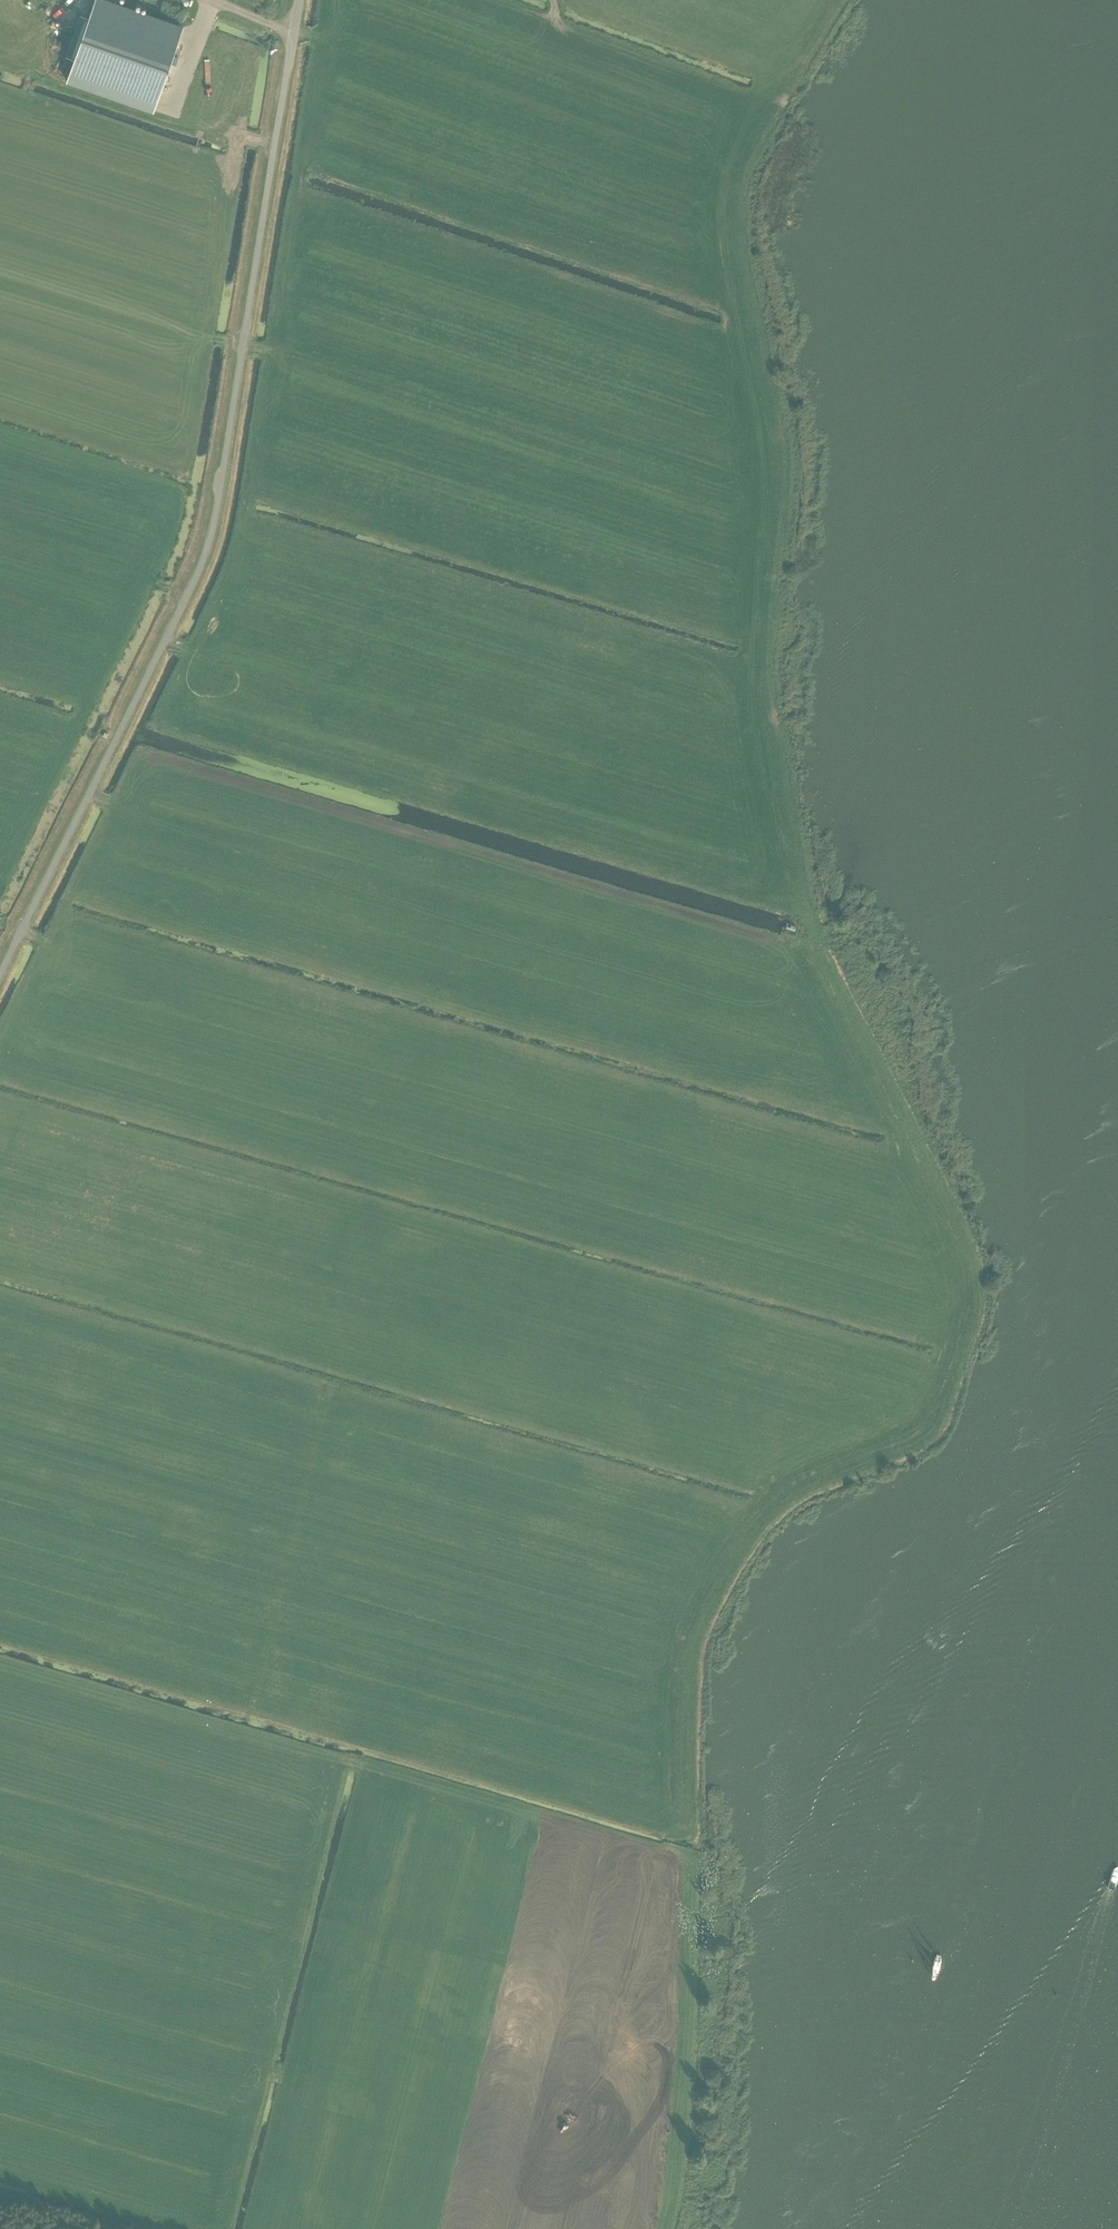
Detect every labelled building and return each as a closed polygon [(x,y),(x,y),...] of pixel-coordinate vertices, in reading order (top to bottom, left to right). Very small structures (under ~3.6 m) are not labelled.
[(68,81),(155,111),(183,29),(100,0),(96,0),(68,81)]
